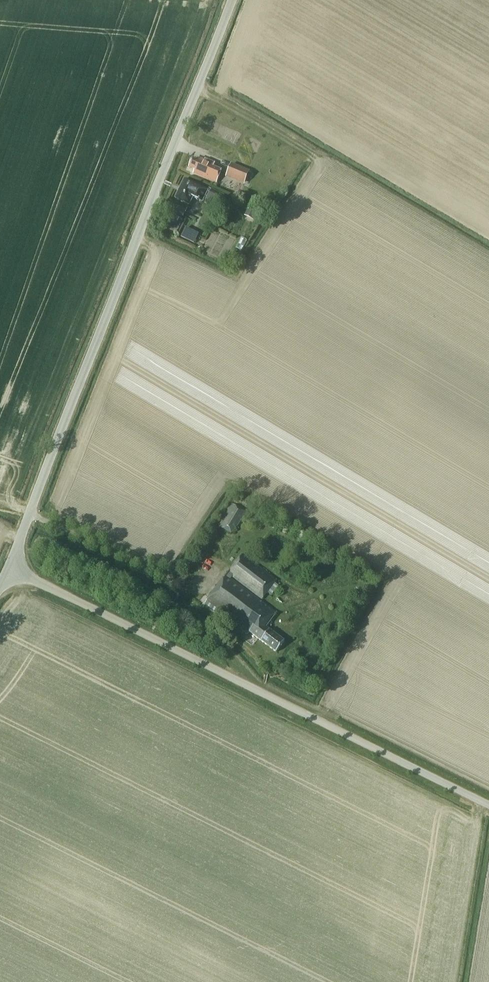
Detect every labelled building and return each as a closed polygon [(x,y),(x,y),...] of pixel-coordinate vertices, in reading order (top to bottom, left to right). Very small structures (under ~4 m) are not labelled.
[(193,173),(208,180),(217,183),(222,171),(213,167),(215,163),(205,159),(204,161),(199,159),(198,161),(193,159),(189,168),(194,170),(193,173)] [(253,172),(231,163),(225,177),(244,185),(245,182),(248,184),(253,172)] [(225,197),(212,190),(209,189),(208,191),(184,179),(175,199),(189,205),(193,198),(202,202),(204,200),(206,201),(219,208),(225,197)] [(257,214),(248,209),(244,216),(254,220),(257,214)] [(175,214),(169,227),(180,232),(186,219),(175,214)] [(189,227),(184,237),(197,244),(203,234),(189,227)] [(236,532),(247,513),(232,504),(219,526),(230,533),(236,532)] [(276,652),(285,641),(266,627),(277,613),(261,601),(277,580),(243,554),(205,603),(247,635),(249,632),(276,652)]
